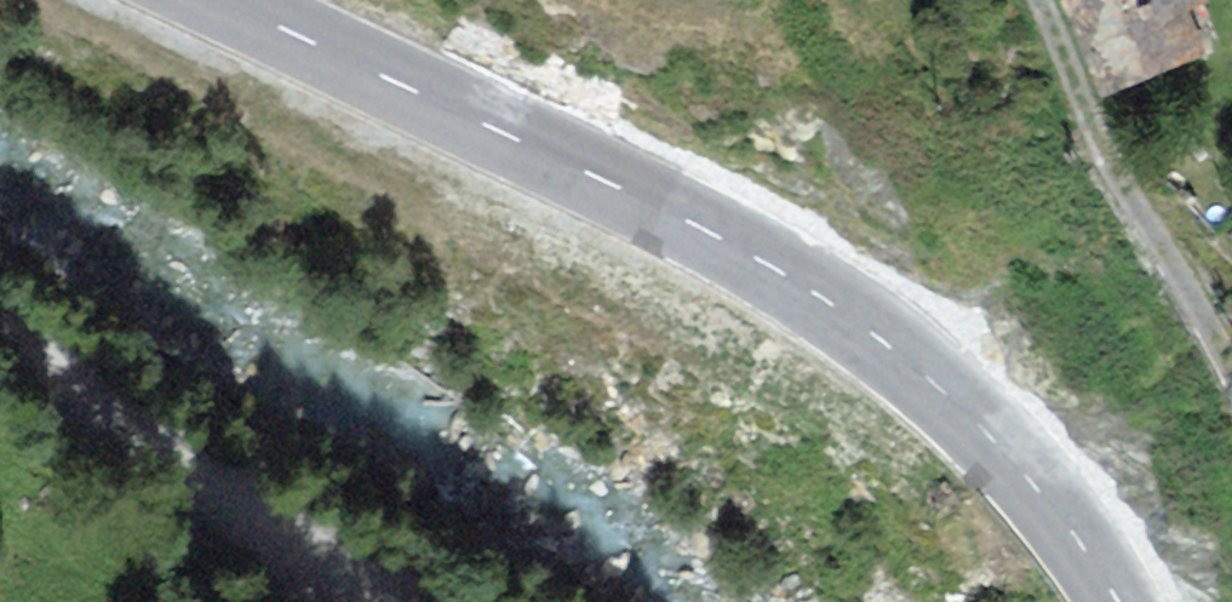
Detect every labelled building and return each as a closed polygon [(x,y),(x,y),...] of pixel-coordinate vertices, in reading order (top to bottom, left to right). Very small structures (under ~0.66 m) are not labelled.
[(1111,99),(1219,52),(1197,0),(1068,0),(1111,99)]
